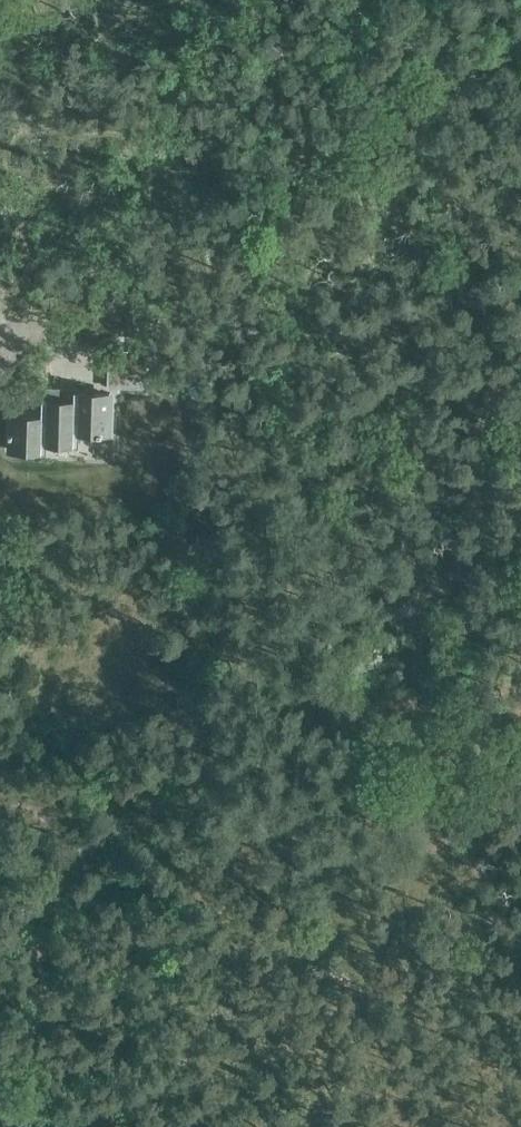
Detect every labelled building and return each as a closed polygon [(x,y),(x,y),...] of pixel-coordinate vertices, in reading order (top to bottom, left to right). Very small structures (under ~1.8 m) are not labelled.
[(109,384),(147,386),(148,357),(110,356),(109,384)] [(11,449),(44,450),(44,443),(76,444),(76,431),(108,432),(109,393),(76,392),(76,401),(44,401),(44,417),(11,416),(11,449)]
